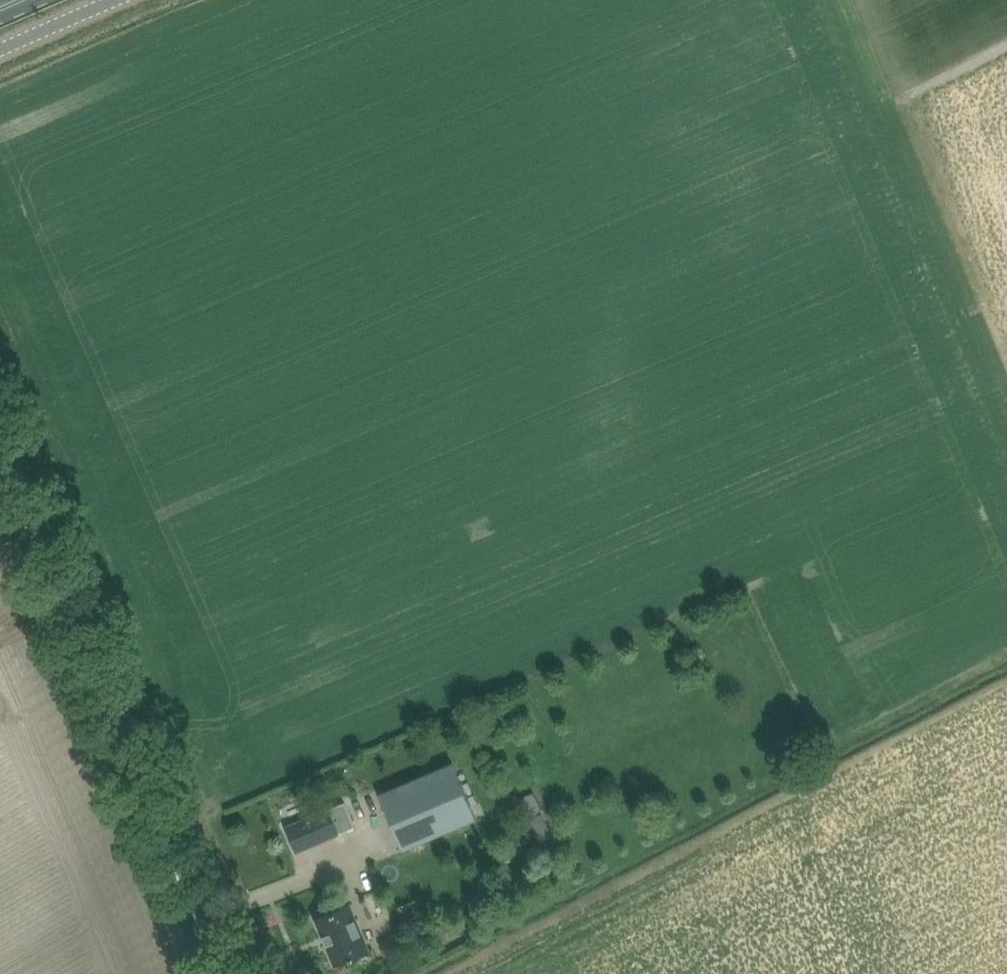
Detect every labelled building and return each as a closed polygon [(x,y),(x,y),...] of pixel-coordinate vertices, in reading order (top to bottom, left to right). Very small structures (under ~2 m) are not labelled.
[(453,762),(380,792),(403,849),(477,818),(453,762)] [(286,826),(297,850),(340,832),(329,808),(286,826)] [(530,819),(528,819),(539,841),(541,840),(552,835),(542,813),(530,819)] [(350,903),(317,917),(336,963),(369,949),(350,903)]
